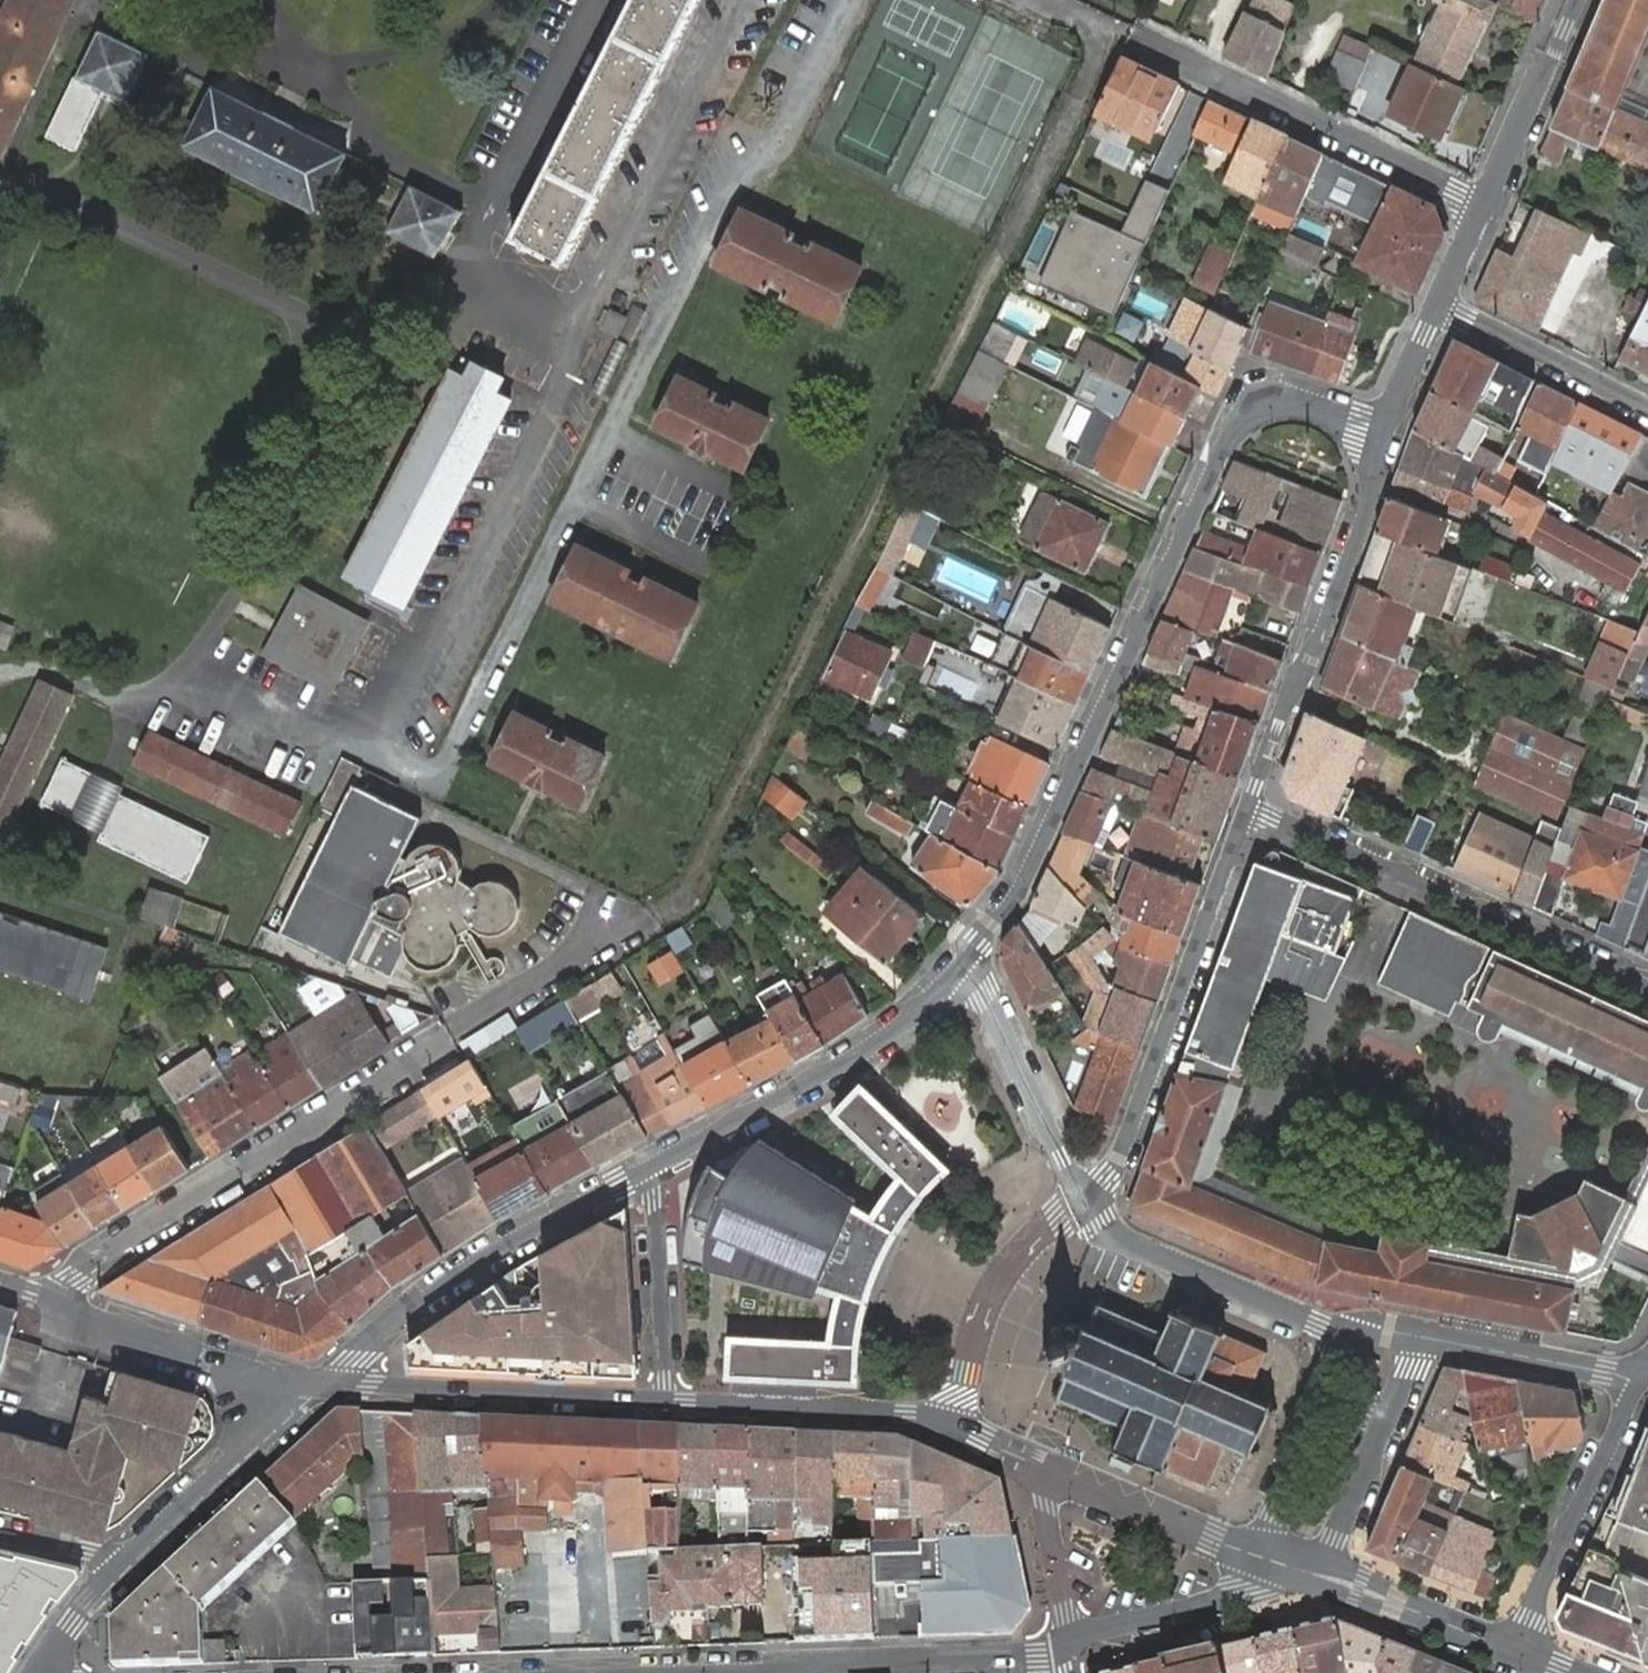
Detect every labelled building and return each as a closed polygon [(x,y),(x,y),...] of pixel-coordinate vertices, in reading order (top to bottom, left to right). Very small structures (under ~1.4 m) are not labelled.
[(73,0),(8,0),(0,17),(0,158),(73,0)] [(703,0),(641,0),(518,243),(568,268),(703,0)] [(1223,55),(1269,80),(1298,4),(1288,0),(1252,0),(1223,55)] [(1499,1),(1496,0),(1436,0),(1436,1),(1441,3),(1432,24),(1429,23),(1421,39),(1423,40),(1413,64),(1416,65),(1458,84),(1485,23),(1488,24),(1499,1)] [(1542,0),(1496,0),(1499,1),(1534,16),(1542,0)] [(1617,108),(1647,36),(1647,0),(1606,0),(1591,33),(1539,154),(1560,164),(1571,141),(1599,155),(1647,177),(1647,122),(1617,108)] [(1339,34),(1324,82),(1355,92),(1370,43),(1339,34)] [(127,102),(147,58),(99,35),(79,80),(104,91),(127,102)] [(1178,84),(1123,57),(1097,111),(1134,128),(1137,120),(1156,130),(1178,84)] [(1440,139),(1464,87),(1458,84),(1416,65),(1391,116),(1440,139)] [(79,147),(104,91),(79,80),(75,78),(50,133),(79,147)] [(319,214),(348,158),(215,90),(186,147),(319,214)] [(1290,137),(1211,100),(1196,136),(1238,156),(1227,183),(1262,200),(1290,137)] [(1137,120),(1134,128),(1153,137),(1156,130),(1137,120)] [(1290,137),(1262,200),(1256,215),(1291,232),(1304,198),(1324,155),(1290,137)] [(1393,187),(1324,155),(1304,198),(1325,207),(1328,201),(1376,223),(1393,187)] [(1171,190),(1146,179),(1122,234),(1071,212),(1039,284),(1114,317),(1171,190)] [(1417,292),(1443,234),(1434,206),(1393,187),(1376,223),(1358,265),(1417,292)] [(438,258),(460,214),(413,190),(391,234),(438,258)] [(863,262),(814,239),(809,248),(787,237),(791,228),(740,204),(713,263),(765,287),(768,281),(784,288),(781,295),(835,320),(863,262)] [(1596,237),(1538,209),(1516,258),(1561,279),(1573,255),(1585,260),(1590,250),(1596,237)] [(1315,246),(1288,236),(1282,251),(1309,261),(1315,246)] [(1210,241),(1192,286),(1217,296),(1235,251),(1210,241)] [(1516,258),(1498,248),(1476,297),(1476,300),(1538,331),(1561,279),(1516,258)] [(1588,273),(1585,260),(1573,255),(1561,279),(1573,286),(1575,287),(1581,274),(1588,273)] [(1561,279),(1538,331),(1553,339),(1575,287),(1573,286),(1561,279)] [(1647,303),(1647,290),(1644,289),(1639,299),(1647,304),(1647,303)] [(1633,296),(1625,311),(1640,318),(1647,304),(1639,299),(1633,296)] [(1231,369),(1242,347),(1250,329),(1183,297),(1164,335),(1197,353),(1231,369)] [(1633,334),(1619,360),(1636,369),(1647,374),(1647,303),(1633,334)] [(1254,351),(1314,373),(1321,354),(1318,352),(1327,325),(1275,306),(1254,351)] [(1122,311),(1113,332),(1133,341),(1143,321),(1122,311)] [(1314,373),(1336,381),(1352,335),(1349,333),(1353,321),(1332,313),(1327,325),(1318,352),(1321,354),(1314,373)] [(979,349),(1015,365),(1028,338),(992,321),(979,349)] [(1088,364),(1086,367),(1124,385),(1135,363),(1086,339),(1077,359),(1088,364)] [(1492,421),(1511,431),(1516,421),(1536,379),(1521,372),(1507,365),(1457,339),(1433,390),(1474,411),(1489,419),(1492,421)] [(1010,365),(981,350),(946,423),(975,437),(1010,365)] [(1219,396),(1231,369),(1197,353),(1188,371),(1162,359),(1158,366),(1203,388),(1219,396)] [(407,605),(514,398),(498,390),(506,375),(476,360),(469,375),(454,367),(347,575),(407,605)] [(1614,370),(1631,378),(1636,369),(1619,360),(1614,370)] [(1187,417),(1203,388),(1158,366),(1151,362),(1136,392),(1187,417)] [(1171,445),(1187,417),(1136,392),(1124,385),(1086,367),(1082,376),(1105,387),(1099,399),(1080,389),(1076,398),(1094,406),(1170,444),(1171,445)] [(743,467),(767,416),(735,400),(732,408),(705,395),(708,387),(677,372),(652,424),(743,467)] [(1581,402),(1540,381),(1518,427),(1532,434),(1520,459),(1547,473),(1553,461),(1581,402)] [(1474,411),(1433,390),(1415,429),(1453,450),(1462,454),(1472,435),(1478,438),(1487,423),(1472,415),(1474,411)] [(1603,413),(1581,402),(1553,461),(1573,472),(1613,492),(1630,459),(1643,434),(1603,413)] [(1170,444),(1094,406),(1068,458),(1144,495),(1170,444)] [(1453,450),(1415,429),(1401,466),(1450,485),(1462,454),(1453,450)] [(1643,434),(1630,459),(1644,466),(1647,459),(1647,436),(1643,434)] [(1478,438),(1472,435),(1462,454),(1467,458),(1472,460),(1482,465),(1497,473),(1502,463),(1503,461),(1505,457),(1476,442),(1478,438)] [(1241,522),(1262,530),(1263,529),(1266,521),(1280,489),(1285,478),(1237,460),(1224,489),(1251,499),(1241,522)] [(1516,467),(1503,461),(1502,463),(1497,473),(1510,479),(1516,467)] [(1545,498),(1537,494),(1516,483),(1497,473),(1482,465),(1470,487),(1521,515),(1533,521),(1545,498)] [(1401,466),(1395,483),(1444,502),(1450,485),(1401,466)] [(1342,500),(1285,478),(1280,489),(1294,493),(1282,527),(1266,521),(1263,529),(1323,552),(1342,500)] [(1596,526),(1638,549),(1643,539),(1647,541),(1647,491),(1631,482),(1613,515),(1603,510),(1596,526)] [(1047,492),(1023,542),(1087,574),(1111,525),(1047,492)] [(1622,497),(1613,492),(1603,510),(1613,515),(1622,497)] [(1390,496),(1378,531),(1411,543),(1436,553),(1449,518),(1390,496)] [(918,508),(907,502),(885,551),(886,552),(895,556),(918,508)] [(1538,523),(1531,537),(1620,584),(1633,561),(1570,528),(1571,525),(1545,511),(1538,523)] [(1521,515),(1514,527),(1531,537),(1538,523),(1533,521),(1521,515)] [(1253,552),(1203,533),(1197,548),(1223,556),(1229,559),(1236,561),(1257,568),(1259,564),(1312,583),(1323,552),(1263,529),(1262,530),(1253,552)] [(1363,571),(1359,582),(1426,611),(1454,622),(1474,568),(1436,553),(1411,543),(1378,531),(1363,571)] [(676,658),(704,600),(655,577),(650,586),(628,576),(633,567),(582,543),(554,601),(606,625),(609,619),(625,627),(622,633),(676,658)] [(1213,579),(1223,556),(1197,548),(1186,570),(1213,579)] [(895,556),(886,552),(879,567),(893,574),(900,558),(895,556)] [(1486,554),(1480,570),(1486,572),(1509,581),(1515,567),(1486,554)] [(1301,612),(1312,583),(1259,564),(1257,568),(1236,561),(1227,584),(1236,587),(1255,595),(1279,605),(1301,612)] [(1236,587),(1227,584),(1213,579),(1186,570),(1164,619),(1196,629),(1197,630),(1218,636),(1234,593),(1236,587)] [(1359,582),(1340,635),(1408,665),(1426,611),(1359,582)] [(335,691),(371,620),(301,583),(265,655),(335,691)] [(1236,587),(1234,593),(1253,600),(1255,595),(1236,587)] [(873,597),(866,593),(861,603),(869,607),(873,597)] [(1091,673),(1112,628),(1055,600),(1033,644),(1091,673)] [(1645,624),(1642,632),(1640,638),(1647,641),(1647,618),(1645,624)] [(1196,629),(1164,619),(1150,651),(1184,662),(1185,661),(1198,665),(1212,670),(1214,663),(1187,653),(1191,643),(1192,643),(1193,643),(1194,643),(1196,643),(1197,642),(1198,642),(1198,640),(1199,640),(1200,639),(1200,637),(1200,636),(1200,635),(1200,634),(1199,632),(1198,631),(1197,630),(1196,630),(1196,629)] [(15,626),(0,621),(0,647),(6,649),(15,626)] [(1608,686),(1614,688),(1629,652),(1638,630),(1612,621),(1603,642),(1588,678),(1593,680),(1608,686)] [(1495,631),(1492,638),(1539,657),(1542,650),(1495,631)] [(927,669),(939,639),(922,632),(908,662),(927,669)] [(847,639),(843,637),(819,684),(837,692),(840,685),(871,699),(877,686),(886,666),(892,654),(849,633),(847,639)] [(1414,687),(1422,671),(1415,668),(1408,665),(1340,635),(1321,685),(1386,713),(1399,719),(1406,704),(1419,699),(1414,687)] [(1230,640),(1223,639),(1214,663),(1212,670),(1272,690),(1284,660),(1274,656),(1237,642),(1230,640)] [(1077,703),(1091,673),(1033,644),(1018,675),(1077,703)] [(1180,672),(1184,662),(1150,651),(1143,664),(1167,671),(1168,669),(1180,672)] [(998,676),(1002,668),(986,661),(981,672),(997,679),(998,676)] [(1261,721),(1272,690),(1212,670),(1198,665),(1187,697),(1190,699),(1261,721)] [(886,666),(877,686),(885,690),(894,670),(886,666)] [(1057,748),(1077,703),(1018,675),(1010,672),(1006,680),(1012,683),(995,718),(1057,748)] [(1608,686),(1593,680),(1589,692),(1604,697),(1608,686)] [(73,696),(40,681),(0,765),(0,845),(2,846),(73,696)] [(1604,697),(1589,692),(1572,738),(1587,743),(1604,697)] [(1251,748),(1261,721),(1190,699),(1187,697),(1175,694),(1172,702),(1204,712),(1198,729),(1251,748)] [(880,714),(870,732),(890,741),(902,747),(925,704),(913,699),(899,724),(880,714)] [(1136,706),(1126,703),(1121,713),(1132,716),(1136,706)] [(585,806),(609,755),(573,738),(570,745),(549,735),(553,728),(518,712),(494,763),(585,806)] [(1344,785),(1365,736),(1311,712),(1301,739),(1286,780),(1293,795),(1341,818),(1354,790),(1344,785)] [(1121,713),(1114,729),(1124,732),(1132,716),(1121,713)] [(1476,785),(1555,822),(1587,750),(1506,714),(1476,785)] [(796,724),(783,750),(814,764),(826,738),(796,724)] [(1241,776),(1251,748),(1198,729),(1185,724),(1175,751),(1188,756),(1241,776)] [(1183,763),(1188,756),(1175,751),(1124,732),(1114,729),(1102,753),(1163,776),(1177,781),(1183,763)] [(302,802),(151,731),(135,765),(286,836),(302,802)] [(1029,807),(1050,762),(992,734),(988,743),(999,748),(986,778),(974,772),(971,779),(973,780),(1029,807)] [(999,748),(988,743),(982,740),(969,770),(974,772),(986,778),(999,748)] [(1218,839),(1241,776),(1188,756),(1183,763),(1195,767),(1177,816),(1171,814),(1169,820),(1205,834),(1218,839)] [(475,889),(462,881),(463,869),(461,859),(454,850),(446,845),(434,843),(424,846),(415,853),(410,860),(403,857),(422,818),(355,785),(363,768),(344,758),(320,806),(340,817),(283,931),(351,965),(354,958),(393,977),(406,951),(411,960),(420,967),(430,971),(442,970),(452,964),(458,956),(461,946),(460,935),(473,927),(490,936),(503,934),(513,928),(519,920),(521,910),(519,899),(514,890),(505,884),(495,881),(484,883),(475,889)] [(71,816),(91,773),(63,760),(42,803),(71,816)] [(1161,818),(1163,818),(1167,808),(1154,803),(1157,793),(1095,770),(1086,790),(1116,801),(1120,802),(1142,810),(1145,811),(1161,818)] [(120,795),(124,788),(91,773),(71,816),(103,832),(120,795)] [(1177,781),(1163,776),(1157,793),(1154,803),(1167,808),(1177,781)] [(879,796),(898,807),(909,789),(890,778),(879,796)] [(799,802),(772,779),(766,792),(790,813),(799,802)] [(1016,837),(1029,807),(973,780),(970,786),(981,791),(971,812),(1016,837)] [(960,806),(971,812),(981,791),(970,786),(960,806)] [(1111,812),(1116,801),(1086,790),(1077,810),(1066,833),(1088,842),(1096,844),(1107,821),(1111,812)] [(188,882),(209,837),(120,795),(103,832),(99,840),(188,882)] [(998,868),(1016,837),(971,812),(960,806),(943,797),(926,829),(946,840),(998,868)] [(915,824),(874,800),(867,812),(908,836),(915,824)] [(1534,906),(1553,915),(1566,877),(1586,884),(1591,886),(1598,888),(1603,890),(1621,895),(1623,896),(1641,848),(1642,846),(1645,831),(1630,826),(1634,813),(1606,804),(1602,816),(1590,811),(1584,828),(1583,828),(1577,845),(1558,839),(1547,870),(1534,906)] [(1189,879),(1205,834),(1169,820),(1163,818),(1161,818),(1145,811),(1132,849),(1149,854),(1145,863),(1189,879)] [(1437,823),(1426,818),(1418,814),(1404,846),(1422,854),(1437,823)] [(1547,870),(1558,839),(1563,828),(1543,819),(1535,840),(1482,816),(1457,870),(1514,897),(1534,906),(1547,870)] [(788,833),(782,841),(828,878),(834,871),(788,833)] [(1068,887),(1088,842),(1066,833),(1050,868),(1058,875),(1068,887)] [(968,909),(998,868),(946,840),(933,834),(927,842),(936,848),(924,866),(915,859),(911,867),(968,909)] [(927,842),(915,859),(924,866),(936,848),(927,842)] [(1642,846),(1641,848),(1623,896),(1621,895),(1610,923),(1602,921),(1597,934),(1624,944),(1647,880),(1647,849),(1642,846)] [(1125,856),(1108,902),(1115,908),(1117,910),(1119,903),(1124,905),(1140,861),(1125,856)] [(1183,934),(1202,883),(1189,879),(1145,863),(1140,861),(1124,905),(1119,903),(1117,910),(1183,934)] [(1259,862),(1257,861),(1130,1208),(1306,1282),(1565,1332),(1568,1333),(1577,1281),(1533,1273),(1495,1266),(1491,1264),(1490,1273),(1487,1272),(1486,1272),(1429,1261),(1433,1241),(1386,1232),(1385,1236),(1382,1252),(1319,1239),(1192,1186),(1230,1081),(1217,1078),(1222,1063),(1236,1068),(1285,934),(1337,954),(1358,898),(1306,879),(1271,867),(1259,862)] [(845,891),(906,943),(925,918),(864,868),(845,891)] [(1079,898),(1068,887),(1058,875),(1050,868),(1031,909),(1061,923),(1063,916),(1078,923),(1087,908),(1079,898)] [(1087,908),(1099,895),(1100,895),(1091,886),(1079,898),(1087,908)] [(175,928),(185,900),(152,888),(142,917),(170,927),(175,928)] [(737,920),(718,890),(709,909),(721,930),(737,920)] [(887,965),(906,943),(845,891),(826,914),(887,965)] [(1174,962),(1183,934),(1117,910),(1116,913),(1120,915),(1113,934),(1117,938),(1124,945),(1174,962)] [(1485,948),(1409,914),(1379,981),(1451,1014),(1457,1002),(1460,1003),(1485,948)] [(1045,962),(1020,922),(1004,940),(1002,957),(1027,1009),(1050,998),(1056,996),(1065,992),(1048,966),(1045,962)] [(1160,1000),(1174,962),(1124,945),(1117,938),(1113,934),(1105,927),(1084,944),(1093,958),(1106,947),(1118,961),(1124,964),(1129,966),(1122,986),(1160,1000)] [(685,947),(677,932),(668,938),(676,952),(685,947)] [(1141,1048),(1160,1000),(1122,986),(1112,983),(1109,982),(1099,967),(1093,958),(1084,944),(1069,953),(1088,982),(1095,989),(1090,1001),(1083,997),(1076,1010),(1082,1018),(1090,1028),(1092,1029),(1141,1048)] [(1485,948),(1460,1003),(1484,1014),(1479,1025),(1479,1029),(1479,1033),(1482,1037),(1484,1039),(1488,1040),(1491,1040),(1495,1040),(1499,1036),(1505,1024),(1644,1085),(1638,1099),(1638,1103),(1641,1106),(1644,1108),(1647,1108),(1647,1023),(1485,948)] [(651,964),(661,982),(679,972),(668,954),(651,964)] [(612,971),(567,1000),(581,1024),(627,992),(612,971)] [(824,1044),(868,1014),(845,977),(811,996),(798,975),(787,982),(790,985),(795,995),(824,1044)] [(769,1011),(795,995),(790,985),(763,1002),(769,1011)] [(796,1059),(824,1044),(795,995),(769,1011),(772,1017),(796,1059)] [(356,1065),(389,1045),(361,1000),(352,997),(324,1015),(328,1022),(356,1065)] [(575,1014),(567,1000),(519,1030),(532,1052),(581,1024),(575,1014)] [(328,1022),(324,1015),(292,1035),(296,1042),(324,1086),(356,1065),(328,1022)] [(750,1083),(796,1059),(772,1017),(727,1043),(750,1083)] [(1127,1086),(1141,1048),(1092,1029),(1090,1028),(1081,1035),(1089,1037),(1093,1039),(1102,1043),(1085,1086),(1079,1089),(1094,1096),(1089,1116),(1112,1127),(1127,1086)] [(501,1062),(522,1098),(529,1099),(545,1089),(546,1086),(517,1036),(487,1053),(495,1066),(501,1062)] [(1102,1043),(1093,1039),(1072,1093),(1079,1089),(1085,1086),(1102,1043)] [(263,1062),(290,1106),(324,1086),(296,1042),(290,1045),(295,1052),(274,1065),(270,1058),(263,1062)] [(708,1105),(750,1083),(727,1043),(685,1068),(708,1105)] [(295,1052),(290,1045),(270,1058),(274,1065),(295,1052)] [(671,1124),(708,1105),(685,1068),(673,1047),(666,1051),(671,1060),(645,1074),(671,1124)] [(208,1048),(160,1077),(187,1119),(199,1111),(189,1095),(224,1073),(208,1048)] [(482,1076),(472,1059),(463,1064),(424,1089),(435,1106),(482,1076)] [(230,1083),(258,1127),(290,1106),(263,1062),(257,1066),(261,1073),(242,1086),(238,1078),(230,1083)] [(257,1066),(238,1078),(242,1086),(261,1073),(257,1066)] [(199,1111),(223,1149),(258,1127),(230,1083),(224,1073),(189,1095),(199,1111)] [(649,1136),(671,1124),(645,1074),(618,1087),(624,1097),(627,1096),(649,1136)] [(1246,1087),(1230,1081),(1192,1186),(1319,1239),(1382,1252),(1385,1236),(1325,1225),(1213,1177),(1246,1087)] [(931,1186),(949,1168),(863,1086),(837,1113),(903,1177),(923,1196),(931,1186)] [(602,1109),(624,1097),(618,1087),(596,1099),(602,1109)] [(368,1124),(384,1150),(419,1127),(415,1121),(436,1109),(435,1106),(424,1089),(368,1124)] [(1072,1093),(1068,1094),(1075,1109),(1089,1116),(1094,1096),(1079,1089),(1072,1093)] [(113,1115),(144,1096),(101,1096),(113,1115)] [(597,1165),(649,1136),(627,1096),(624,1097),(602,1109),(573,1124),(597,1165)] [(223,1149),(199,1111),(187,1119),(191,1124),(198,1120),(206,1132),(199,1137),(212,1156),(223,1149)] [(133,1147),(166,1126),(160,1118),(127,1138),(133,1147)] [(347,1231),(360,1224),(375,1215),(409,1194),(368,1124),(271,1184),(299,1229),(309,1253),(347,1231)] [(597,1165),(573,1124),(526,1150),(550,1192),(597,1165)] [(159,1189),(193,1168),(166,1126),(133,1147),(159,1189)] [(127,1209),(159,1189),(133,1147),(127,1138),(96,1158),(101,1167),(127,1209)] [(885,1254),(897,1232),(874,1218),(855,1206),(858,1200),(762,1139),(751,1151),(747,1147),(722,1160),(721,1163),(718,1162),(707,1174),(700,1186),(695,1203),(694,1217),(697,1218),(695,1222),(704,1249),(709,1249),(708,1264),(817,1293),(820,1287),(842,1293),(867,1302),(875,1279),(885,1254)] [(550,1192),(526,1150),(520,1141),(515,1144),(521,1156),(496,1171),(490,1159),(472,1169),(501,1218),(550,1192)] [(515,1144),(490,1159),(496,1171),(521,1156),(515,1144)] [(1627,1198),(1616,1221),(1610,1234),(1612,1237),(1618,1240),(1619,1238),(1621,1239),(1647,1183),(1647,1155),(1627,1198)] [(101,1167),(96,1158),(65,1177),(71,1187),(101,1167)] [(425,1190),(411,1198),(421,1215),(444,1255),(501,1218),(472,1169),(469,1163),(454,1172),(450,1167),(422,1184),(425,1190)] [(71,1187),(98,1227),(127,1209),(101,1167),(71,1187)] [(53,1225),(67,1247),(98,1227),(71,1187),(65,1177),(35,1197),(53,1225)] [(908,1215),(923,1196),(903,1177),(902,1179),(887,1199),(874,1218),(897,1232),(908,1215)] [(1580,1195),(1576,1197),(1588,1203),(1610,1234),(1616,1221),(1627,1198),(1619,1194),(1588,1179),(1580,1195)] [(1621,1239),(1619,1238),(1618,1240),(1620,1241),(1647,1254),(1647,1183),(1621,1239)] [(299,1229),(271,1184),(138,1266),(142,1276),(133,1303),(198,1324),(213,1279),(280,1237),(292,1259),(294,1258),(299,1270),(312,1263),(309,1253),(299,1229)] [(1588,1203),(1576,1197),(1536,1215),(1519,1212),(1513,1246),(1510,1257),(1535,1261),(1580,1270),(1597,1261),(1608,1238),(1610,1234),(1588,1203)] [(574,1379),(637,1382),(626,1208),(527,1262),(501,1281),(512,1376),(574,1379)] [(31,1269),(67,1247),(53,1225),(3,1210),(0,1218),(0,1259),(31,1269)] [(396,1286),(444,1255),(421,1215),(387,1235),(375,1215),(360,1224),(396,1286)] [(352,1325),(396,1286),(360,1224),(347,1231),(360,1252),(318,1278),(323,1290),(352,1325)] [(1535,1261),(1510,1257),(1433,1241),(1429,1261),(1486,1272),(1487,1272),(1490,1273),(1491,1264),(1495,1266),(1533,1273),(1577,1281),(1597,1286),(1620,1241),(1618,1240),(1612,1237),(1610,1234),(1608,1238),(1597,1261),(1580,1270),(1535,1261)] [(294,1279),(302,1275),(299,1270),(294,1258),(292,1259),(280,1237),(213,1279),(198,1324),(233,1335),(248,1291),(228,1284),(243,1275),(247,1283),(255,1277),(252,1274),(268,1263),(271,1268),(288,1262),(294,1279)] [(302,1275),(314,1269),(312,1263),(299,1270),(302,1275)] [(99,1291),(133,1303),(142,1276),(138,1266),(99,1291)] [(233,1335),(264,1344),(278,1301),(284,1283),(272,1279),(266,1297),(248,1291),(233,1335)] [(413,1370),(512,1376),(501,1281),(410,1342),(413,1370)] [(306,1358),(319,1354),(352,1325),(323,1290),(300,1308),(278,1301),(264,1344),(306,1358)] [(864,1313),(867,1302),(842,1293),(841,1296),(839,1307),(834,1326),(834,1331),(833,1343),(859,1344),(861,1331),(863,1320),(864,1313)] [(1105,1300),(1102,1299),(1100,1298),(1098,1304),(1093,1302),(1091,1306),(1096,1309),(1088,1327),(1082,1325),(1081,1327),(1073,1323),(1067,1325),(1065,1330),(1064,1329),(1066,1324),(1061,1322),(1059,1328),(1054,1326),(1052,1329),(1057,1331),(1051,1348),(1045,1346),(1043,1350),(1049,1352),(1046,1357),(1051,1359),(1053,1354),(1055,1355),(1051,1364),(1063,1369),(1063,1371),(1068,1373),(1060,1391),(1055,1389),(1053,1394),(1058,1396),(1056,1402),(1058,1403),(1061,1404),(1064,1398),(1081,1406),(1079,1411),(1084,1413),(1086,1408),(1104,1416),(1102,1421),(1107,1423),(1109,1418),(1129,1427),(1121,1444),(1116,1442),(1115,1446),(1119,1448),(1116,1453),(1121,1456),(1123,1450),(1159,1466),(1156,1471),(1161,1473),(1164,1468),(1170,1470),(1170,1469),(1184,1475),(1184,1476),(1186,1477),(1187,1476),(1207,1485),(1206,1486),(1208,1487),(1209,1485),(1211,1486),(1212,1483),(1210,1482),(1219,1463),(1220,1464),(1221,1461),(1220,1460),(1227,1445),(1227,1446),(1230,1441),(1248,1449),(1246,1454),(1250,1456),(1253,1451),(1258,1454),(1260,1449),(1255,1447),(1271,1411),(1276,1413),(1278,1409),(1273,1406),(1275,1401),(1270,1399),(1268,1404),(1249,1396),(1252,1391),(1250,1390),(1256,1377),(1257,1377),(1259,1375),(1257,1374),(1266,1355),(1267,1355),(1268,1352),(1267,1352),(1267,1350),(1265,1349),(1265,1351),(1245,1342),(1245,1341),(1243,1339),(1242,1341),(1228,1334),(1229,1333),(1223,1330),(1225,1325),(1221,1323),(1218,1328),(1181,1313),(1184,1307),(1179,1305),(1177,1310),(1171,1308),(1169,1313),(1175,1315),(1167,1333),(1149,1326),(1151,1320),(1147,1318),(1144,1324),(1126,1315),(1128,1310),(1123,1309),(1121,1313),(1103,1306),(1105,1300)] [(0,1303),(0,1375),(7,1352),(11,1338),(17,1308),(0,1303)] [(44,1348),(11,1338),(7,1352),(40,1361),(44,1348)] [(731,1376),(858,1382),(857,1378),(859,1344),(833,1343),(732,1338),(731,1376)] [(1471,1400),(1465,1369),(1447,1365),(1422,1423),(1476,1445),(1481,1446),(1479,1438),(1466,1432),(1470,1419),(1471,1400)] [(1531,1435),(1520,1380),(1465,1369),(1471,1400),(1479,1438),(1481,1446),(1517,1438),(1531,1435)] [(207,1444),(213,1433),(213,1424),(214,1416),(214,1411),(212,1406),(207,1402),(202,1398),(121,1373),(114,1399),(85,1391),(72,1441),(0,1424),(0,1510),(51,1521),(54,1508),(69,1511),(67,1524),(95,1531),(101,1530),(107,1529),(113,1526),(117,1524),(207,1444)] [(1581,1441),(1585,1432),(1575,1390),(1520,1380),(1531,1435),(1533,1445),(1535,1458),(1537,1458),(1542,1457),(1553,1455),(1551,1447),(1581,1441)] [(340,1412),(262,1485),(294,1520),(358,1460),(365,1461),(363,1413),(340,1412)] [(398,1583),(430,1582),(428,1559),(449,1557),(446,1516),(456,1516),(454,1493),(447,1417),(387,1414),(363,1413),(365,1461),(367,1502),(393,1500),(398,1583)] [(489,1491),(488,1479),(484,1419),(447,1417),(454,1493),(489,1491)] [(640,1426),(484,1419),(488,1479),(489,1491),(491,1510),(494,1554),(496,1572),(525,1569),(522,1533),(548,1532),(546,1503),(572,1503),(572,1491),(591,1492),(591,1483),(610,1483),(610,1496),(610,1501),(614,1558),(617,1558),(649,1555),(650,1553),(645,1485),(640,1426)] [(1476,1445),(1422,1423),(1404,1464),(1436,1478),(1466,1491),(1468,1492),(1472,1482),(1454,1474),(1464,1449),(1472,1453),(1476,1445)] [(681,1428),(640,1426),(645,1485),(650,1553),(679,1552),(680,1512),(654,1514),(653,1494),(680,1493),(681,1490),(681,1428)] [(681,1428),(681,1490),(688,1490),(689,1482),(711,1483),(711,1491),(719,1492),(719,1486),(720,1430),(681,1428)] [(719,1492),(721,1550),(748,1549),(751,1432),(720,1430),(719,1486),(719,1492)] [(748,1549),(761,1548),(795,1547),(798,1434),(751,1432),(748,1549)] [(798,1434),(795,1547),(833,1546),(835,1499),(837,1436),(798,1434)] [(837,1436),(835,1499),(862,1500),(861,1517),(876,1518),(876,1517),(876,1438),(837,1436)] [(900,1440),(876,1438),(876,1517),(900,1517),(900,1489),(914,1489),(914,1445),(900,1440)] [(1635,1456),(1646,1462),(1647,1457),(1647,1442),(1643,1440),(1637,1452),(1635,1456)] [(914,1530),(914,1543),(950,1541),(946,1459),(914,1445),(914,1489),(914,1530)] [(1646,1462),(1635,1456),(1612,1504),(1606,1516),(1620,1565),(1647,1576),(1647,1457),(1646,1462)] [(950,1541),(1014,1536),(1002,1483),(946,1459),(950,1541)] [(1426,1500),(1436,1478),(1404,1464),(1385,1510),(1368,1548),(1399,1561),(1416,1524),(1426,1500)] [(203,1610),(297,1523),(294,1520),(262,1485),(237,1507),(188,1553),(137,1600),(113,1623),(115,1668),(205,1665),(205,1642),(203,1610)] [(373,1583),(398,1583),(393,1500),(367,1502),(373,1583)] [(1457,1513),(1426,1500),(1416,1524),(1399,1561),(1431,1573),(1455,1518),(1457,1513)] [(51,1521),(67,1524),(69,1511),(54,1508),(51,1521)] [(479,1556),(494,1554),(491,1510),(478,1512),(479,1556)] [(1606,1516),(1591,1547),(1616,1556),(1606,1516)] [(1493,1533),(1455,1518),(1431,1573),(1474,1590),(1483,1569),(1498,1537),(1492,1535),(1493,1533)] [(863,1523),(863,1545),(877,1544),(876,1531),(876,1522),(863,1523)] [(914,1530),(876,1531),(877,1544),(896,1544),(914,1543),(914,1530)] [(925,1637),(1013,1636),(1031,1612),(1017,1557),(1014,1536),(950,1541),(914,1543),(896,1544),(877,1544),(874,1545),(876,1587),(925,1586),(925,1637)] [(1564,1626),(1647,1660),(1638,1629),(1634,1616),(1631,1615),(1616,1556),(1591,1547),(1582,1564),(1570,1589),(1558,1615),(1564,1626)] [(654,1613),(655,1627),(664,1626),(670,1619),(670,1611),(696,1610),(696,1607),(733,1606),(732,1604),(762,1603),(761,1548),(748,1549),(721,1550),(679,1552),(650,1553),(649,1555),(654,1613)] [(0,1549),(0,1672),(11,1672),(44,1621),(80,1576),(78,1566),(0,1549)] [(484,1654),(502,1653),(499,1618),(497,1592),(463,1594),(460,1556),(449,1557),(428,1559),(430,1582),(431,1597),(434,1636),(482,1632),(484,1654)] [(871,1556),(798,1558),(801,1641),(874,1639),(871,1556)] [(1627,1591),(1638,1588),(1647,1585),(1647,1576),(1620,1565),(1627,1591)] [(1483,1569),(1474,1590),(1493,1598),(1498,1576),(1483,1569)] [(434,1636),(431,1597),(430,1582),(398,1583),(373,1583),(355,1584),(357,1659),(435,1656),(434,1636)] [(1638,1588),(1627,1591),(1634,1616),(1638,1629),(1642,1620),(1647,1623),(1647,1585),(1638,1588)] [(907,1588),(896,1588),(897,1599),(908,1599),(907,1588)] [(761,1607),(731,1609),(733,1629),(763,1627),(761,1607)] [(1647,1660),(1647,1623),(1642,1620),(1638,1629),(1647,1660)] [(1336,1624),(1293,1634),(1302,1672),(1348,1672),(1336,1624)] [(1348,1672),(1380,1672),(1379,1670),(1390,1645),(1336,1624),(1348,1672)] [(1293,1634),(1256,1642),(1263,1672),(1302,1672),(1293,1634)] [(205,1665),(226,1664),(225,1641),(205,1642),(205,1665)] [(1256,1642),(1218,1652),(1223,1672),(1263,1672),(1256,1642)] [(1418,1656),(1390,1645),(1379,1670),(1380,1672),(1415,1672),(1418,1656)] [(1218,1652),(1163,1664),(1165,1672),(1223,1672),(1218,1652)] [(1444,1666),(1418,1656),(1415,1672),(1445,1672),(1444,1666)] [(1163,1664),(1138,1670),(1138,1672),(1165,1672),(1163,1664)]
